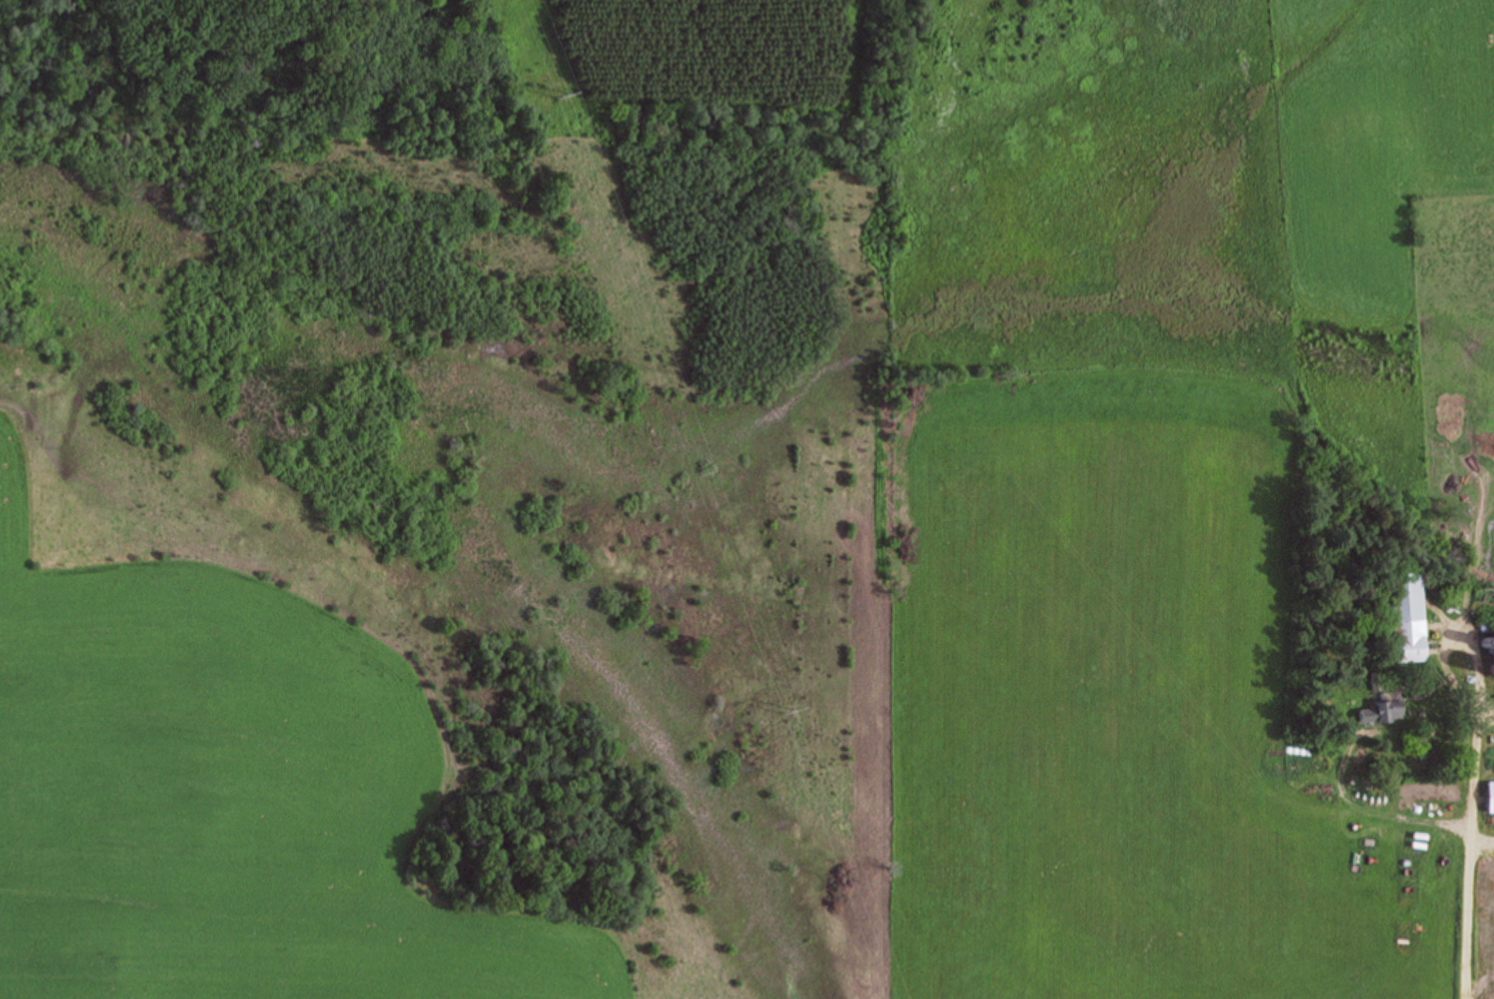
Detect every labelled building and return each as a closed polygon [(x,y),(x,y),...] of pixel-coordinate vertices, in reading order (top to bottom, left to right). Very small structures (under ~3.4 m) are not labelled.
[(1425,661),(1423,575),(1392,576),(1395,662),(1425,661)] [(1465,634),(1466,649),(1482,648),(1483,660),(1467,660),(1467,676),(1493,676),(1493,633),(1465,634)] [(1399,722),(1399,692),(1373,692),(1373,722),(1399,722)] [(1493,813),(1493,782),(1482,783),(1483,813),(1493,813)]
